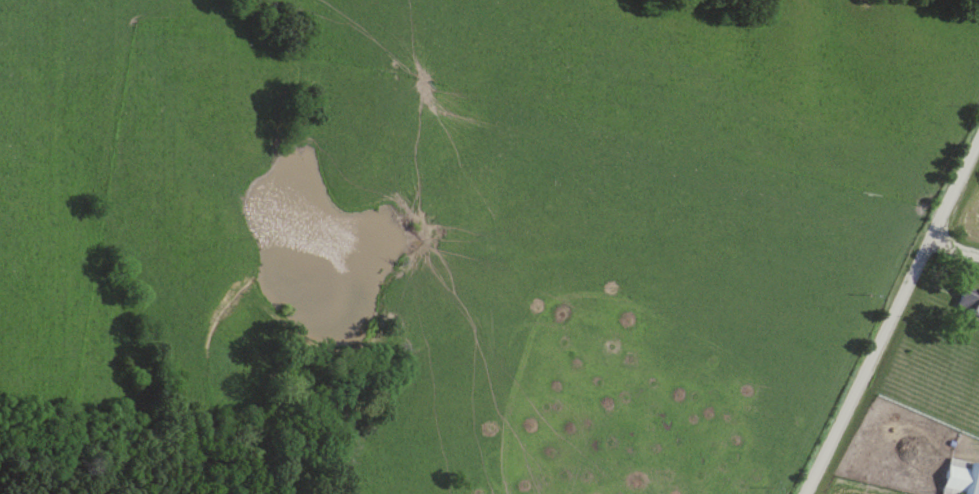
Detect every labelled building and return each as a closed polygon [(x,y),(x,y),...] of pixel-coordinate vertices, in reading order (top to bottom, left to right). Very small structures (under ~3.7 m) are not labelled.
[(978,319),(978,292),(965,285),(955,307),(978,319)] [(947,458),(940,493),(978,493),(978,465),(947,458)]
